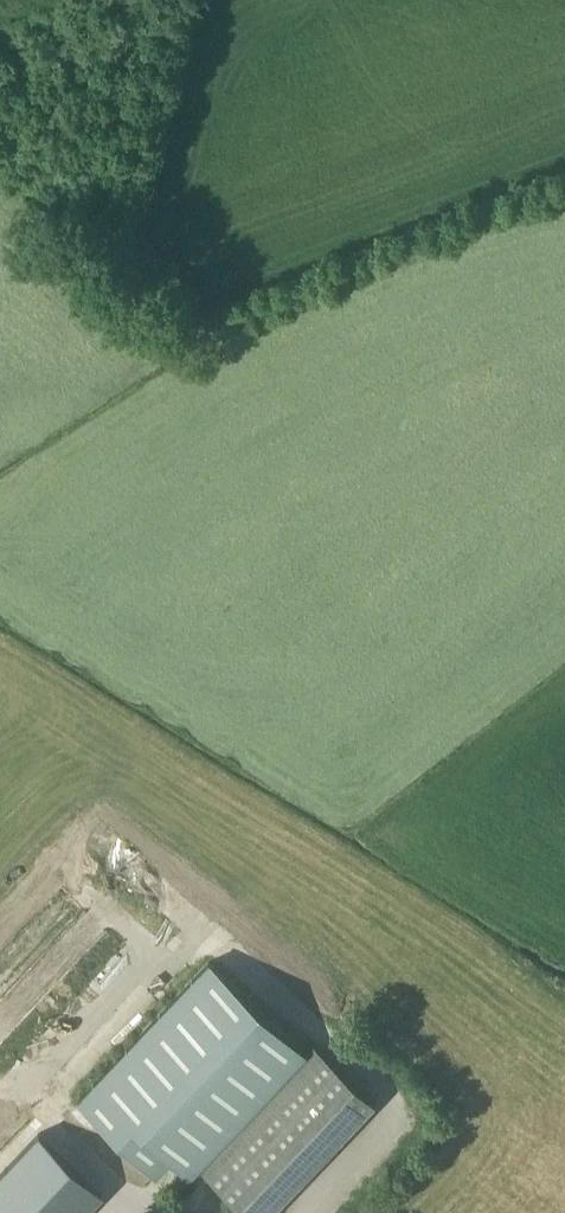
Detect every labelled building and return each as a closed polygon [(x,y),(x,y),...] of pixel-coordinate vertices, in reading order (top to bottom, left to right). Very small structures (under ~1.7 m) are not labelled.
[(199,1165),(199,1166),(306,1055),(208,962),(78,1099),(157,1173),(172,1158),(190,1175),(199,1165)] [(306,1055),(199,1166),(248,1212),(269,1212),(374,1103),(315,1047),(314,1046),(306,1055)] [(0,1173),(0,1212),(79,1212),(97,1195),(35,1136),(0,1173)]
